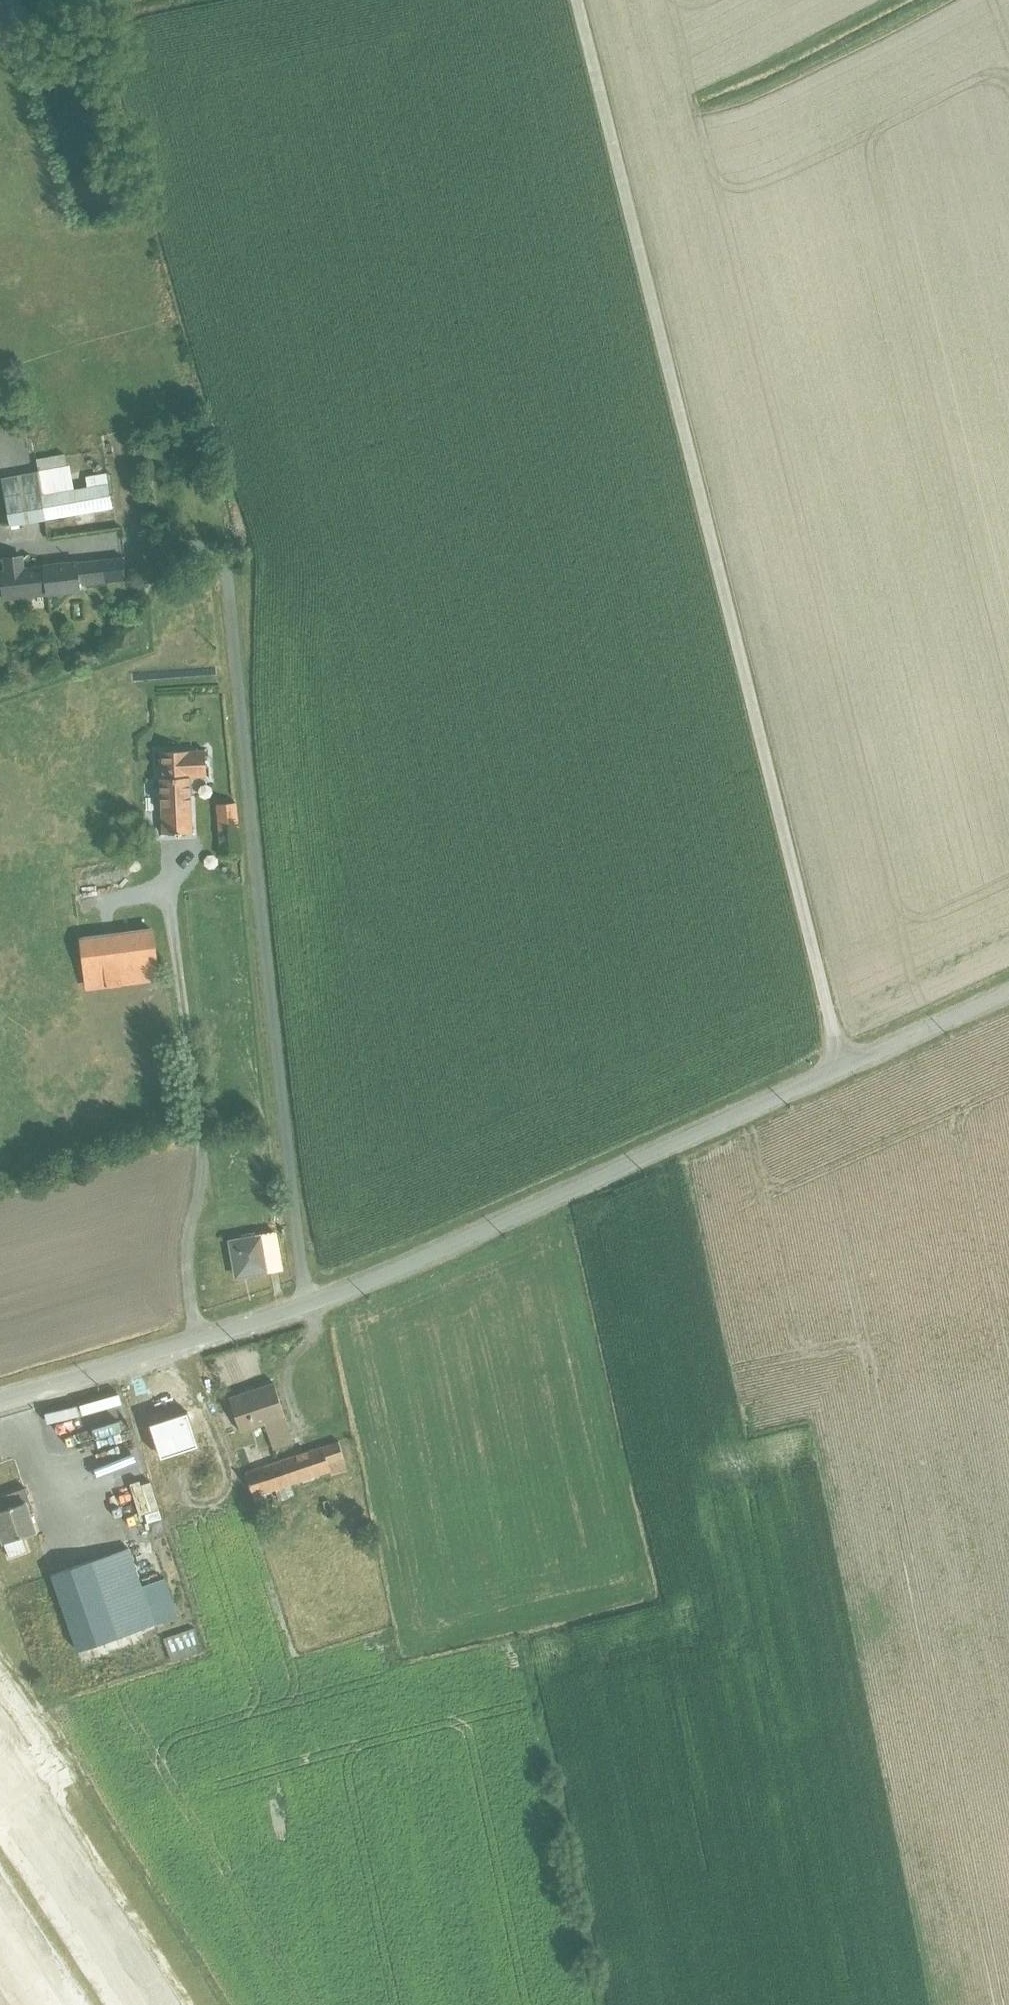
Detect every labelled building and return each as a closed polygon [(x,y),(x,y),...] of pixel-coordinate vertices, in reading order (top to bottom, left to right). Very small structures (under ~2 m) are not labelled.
[(6,475),(14,521),(114,504),(108,472),(42,484),(39,469),(6,475)] [(106,577),(103,541),(1,549),(4,585),(106,577)] [(199,774),(236,771),(229,692),(154,699),(155,717),(205,713),(207,739),(156,743),(163,825),(203,822),(199,774)] [(202,829),(201,849),(222,851),(223,831),(202,829)] [(165,971),(160,925),(56,936),(61,983),(165,971)] [(276,1231),(230,1240),(237,1276),(269,1270),(268,1262),(281,1259),(276,1231)] [(284,1416),(274,1382),(224,1396),(234,1431),(284,1416)] [(55,1403),(25,1415),(36,1442),(66,1431),(55,1403)] [(189,1410),(150,1423),(162,1457),(200,1444),(189,1410)] [(352,1468),(342,1433),(241,1462),(251,1496),(352,1468)] [(5,1542),(39,1530),(32,1512),(35,1511),(26,1487),(0,1497),(0,1529),(5,1542)] [(56,1572),(86,1653),(181,1618),(164,1573),(146,1579),(133,1544),(56,1572)]
